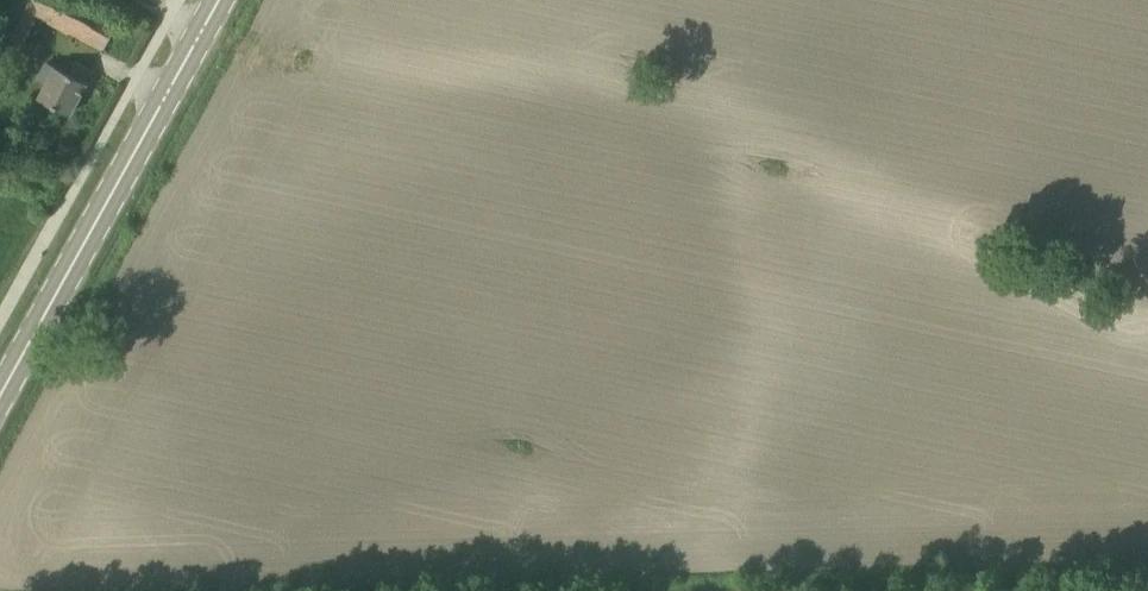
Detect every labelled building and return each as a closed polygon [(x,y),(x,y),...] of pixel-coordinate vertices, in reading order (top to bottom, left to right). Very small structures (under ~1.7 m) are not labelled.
[(121,18),(84,0),(6,0),(0,11),(0,51),(15,59),(28,32),(36,16),(68,33),(69,30),(104,50),(121,18)] [(38,98),(70,114),(86,83),(92,71),(75,62),(69,73),(47,62),(38,78),(46,83),(38,98)]
